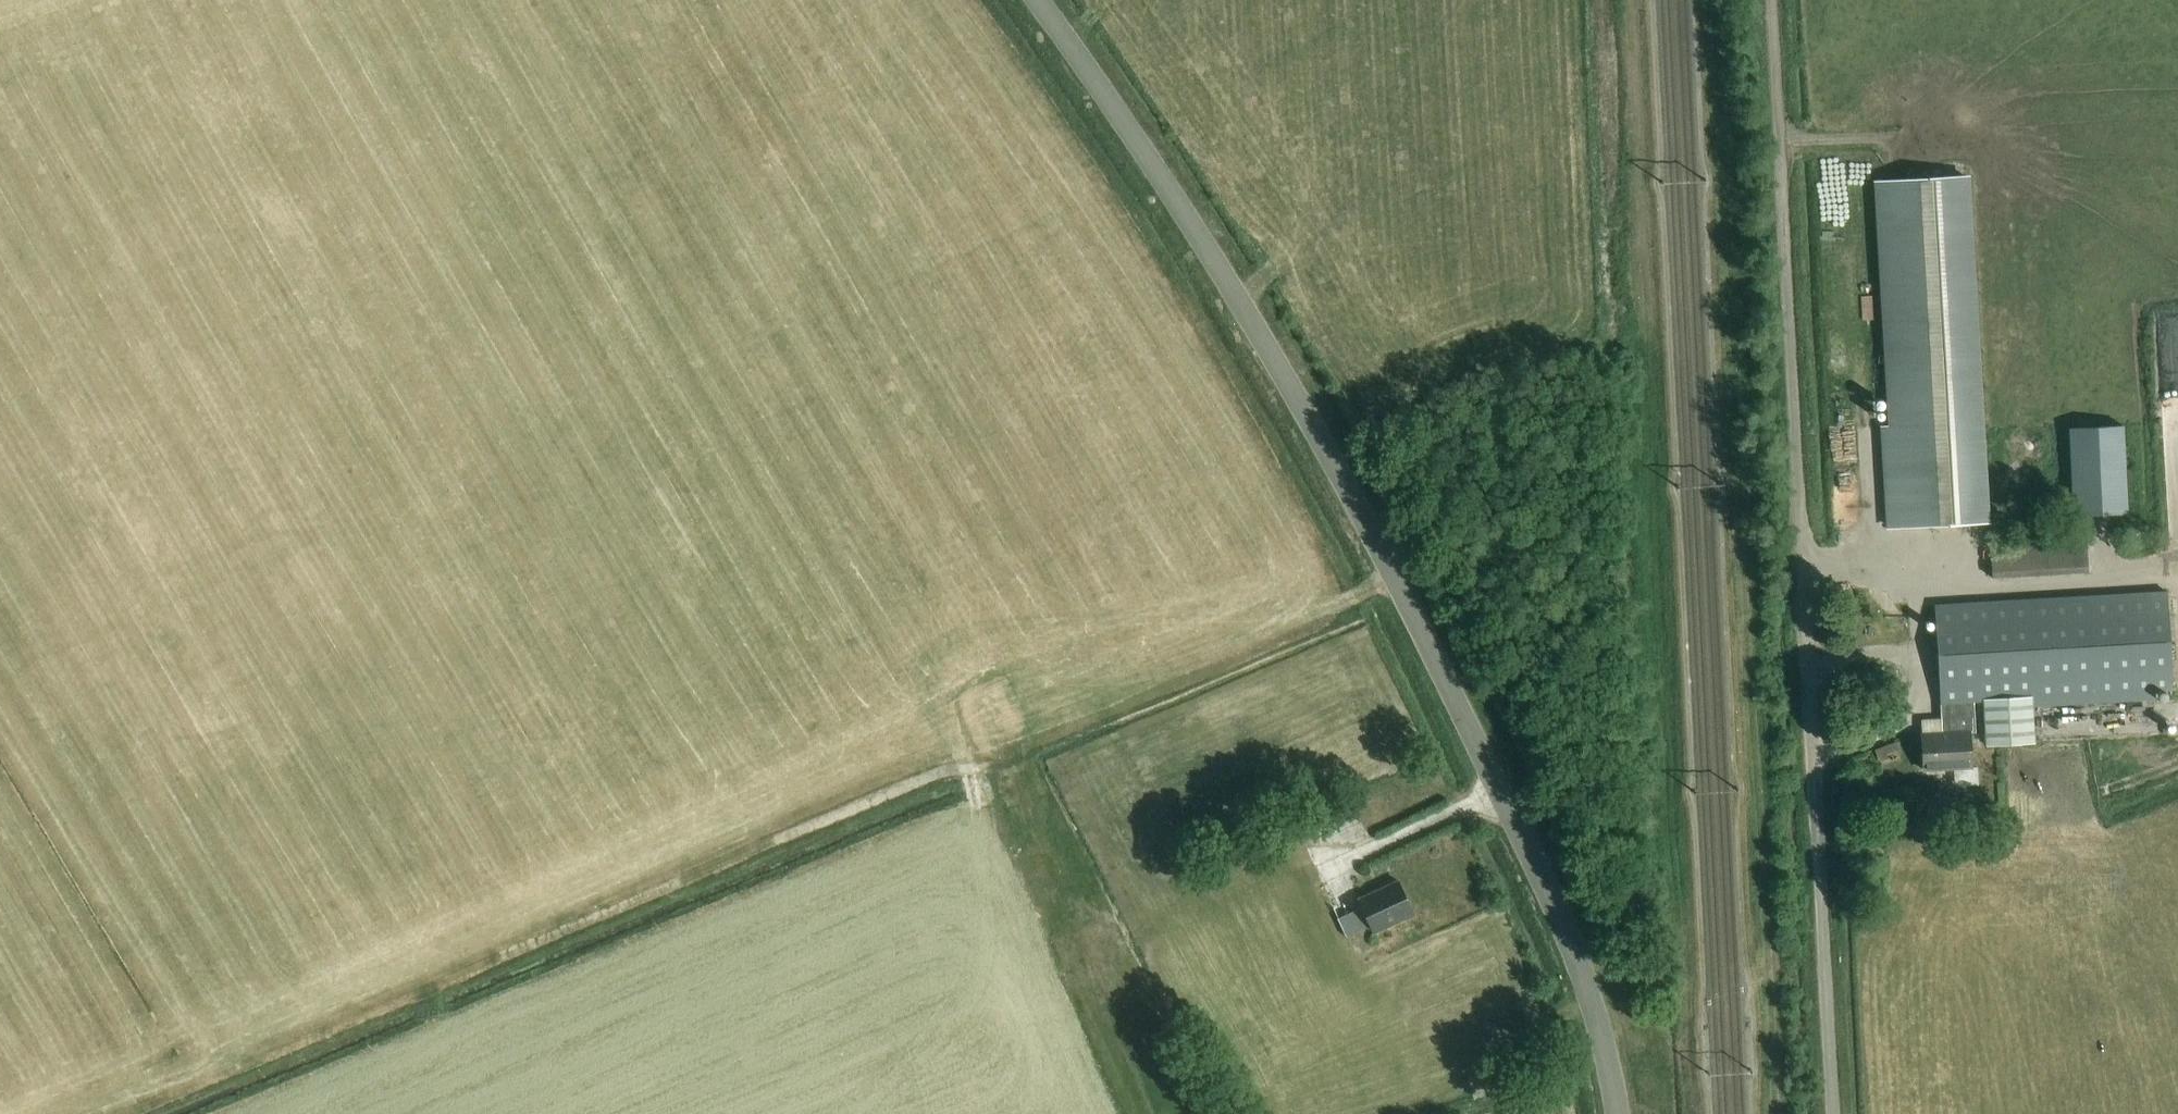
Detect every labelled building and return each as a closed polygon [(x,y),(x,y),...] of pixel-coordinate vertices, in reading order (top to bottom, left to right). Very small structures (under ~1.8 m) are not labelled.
[(1968,179),(1877,184),(1890,427),(1883,428),(1889,522),(1889,527),(1987,522),(1968,179)] [(2074,516),(2128,513),(2123,425),(2069,428),(2074,516)] [(1993,577),(2089,571),(2087,535),(1991,541),(1993,577)] [(1973,703),(1984,702),(1986,744),(2035,742),(2033,700),(2172,693),(2167,596),(1933,607),(1939,736),(1921,737),(1923,772),(1970,770),(1968,735),(1975,734),(1973,703)] [(1900,749),(1897,741),(1875,749),(1879,761),(1889,757),(1888,753),(1900,749)] [(1358,899),(1362,908),(1369,926),(1373,933),(1413,914),(1398,881),(1358,899)] [(1378,1113),(1415,1113),(1412,1103),(1378,1113)]
